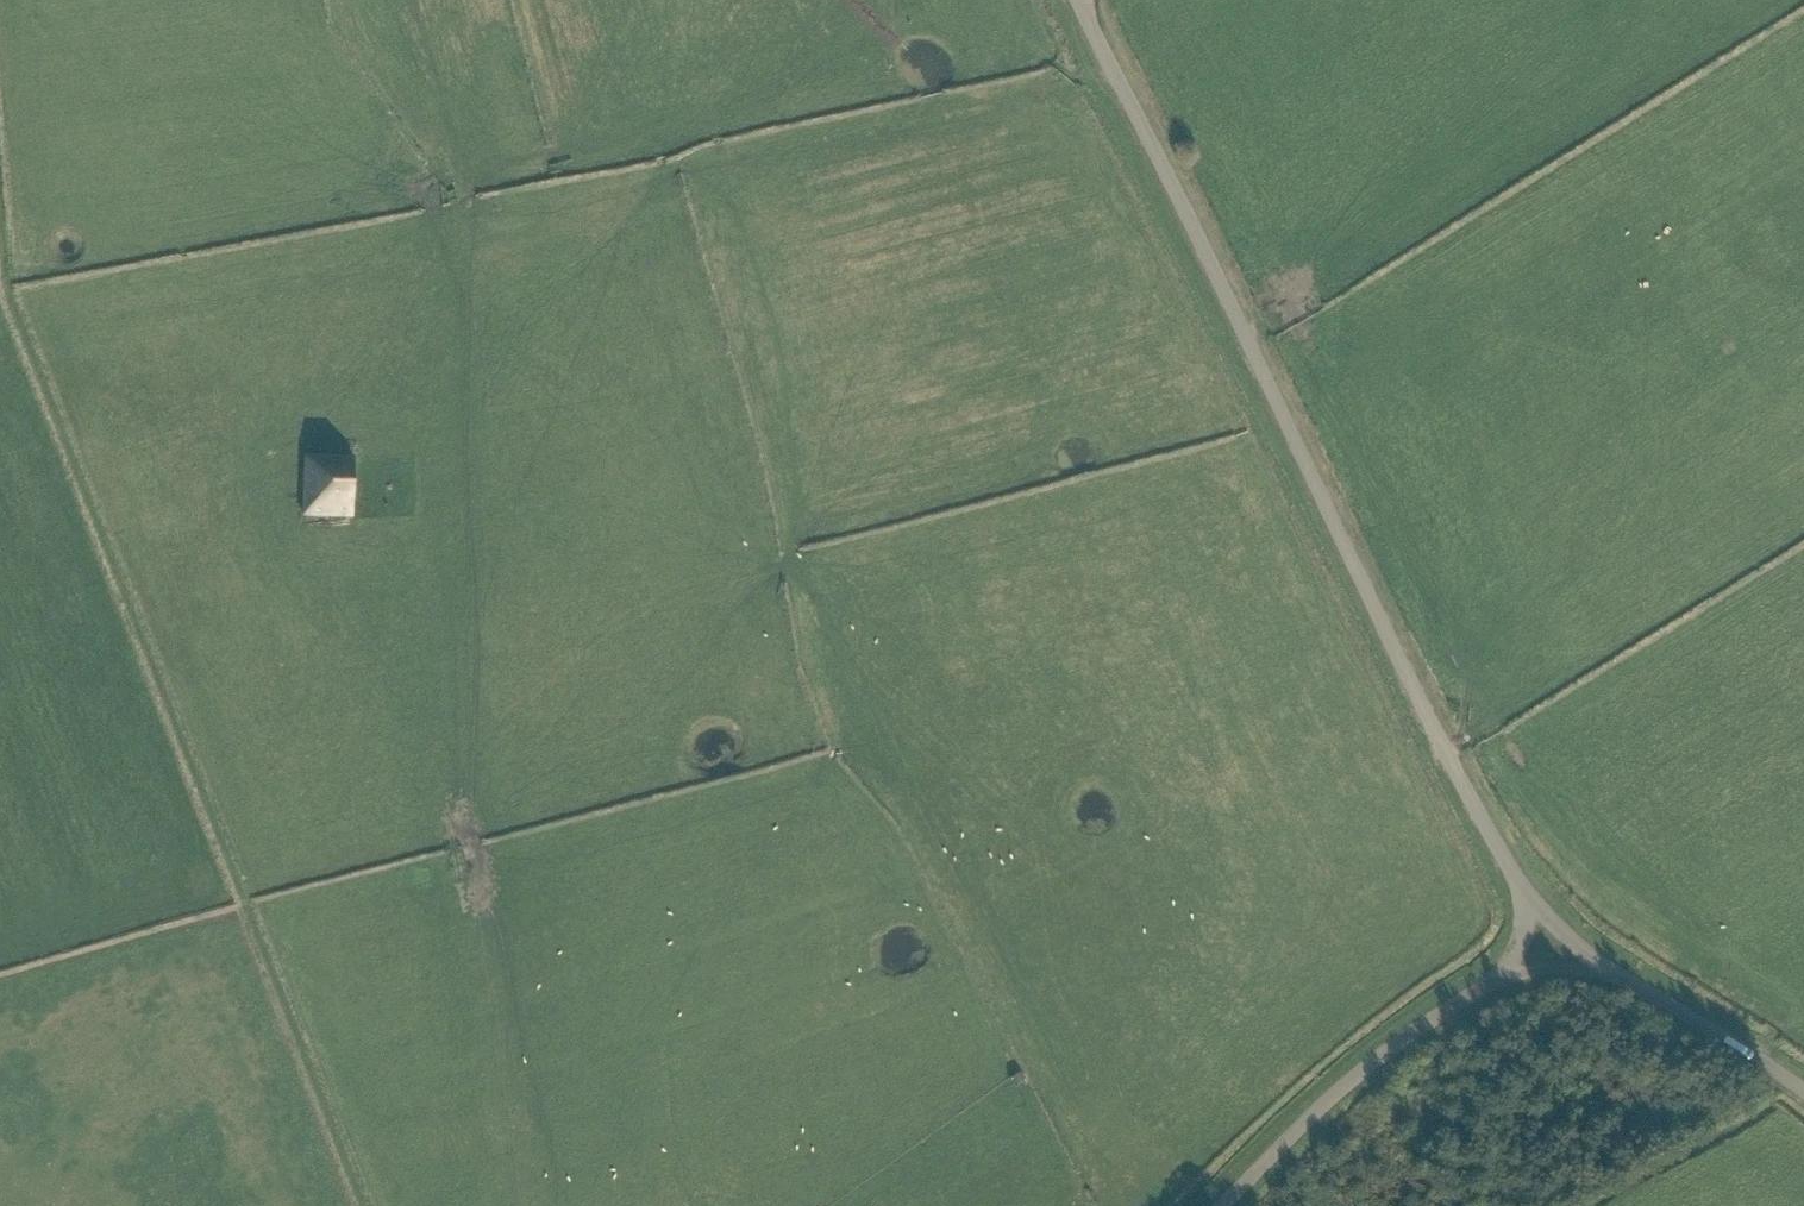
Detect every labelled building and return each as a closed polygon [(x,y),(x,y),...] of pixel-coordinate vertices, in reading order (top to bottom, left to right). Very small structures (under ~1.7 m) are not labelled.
[(304,457),(302,517),(352,519),(354,459),(304,457)]
